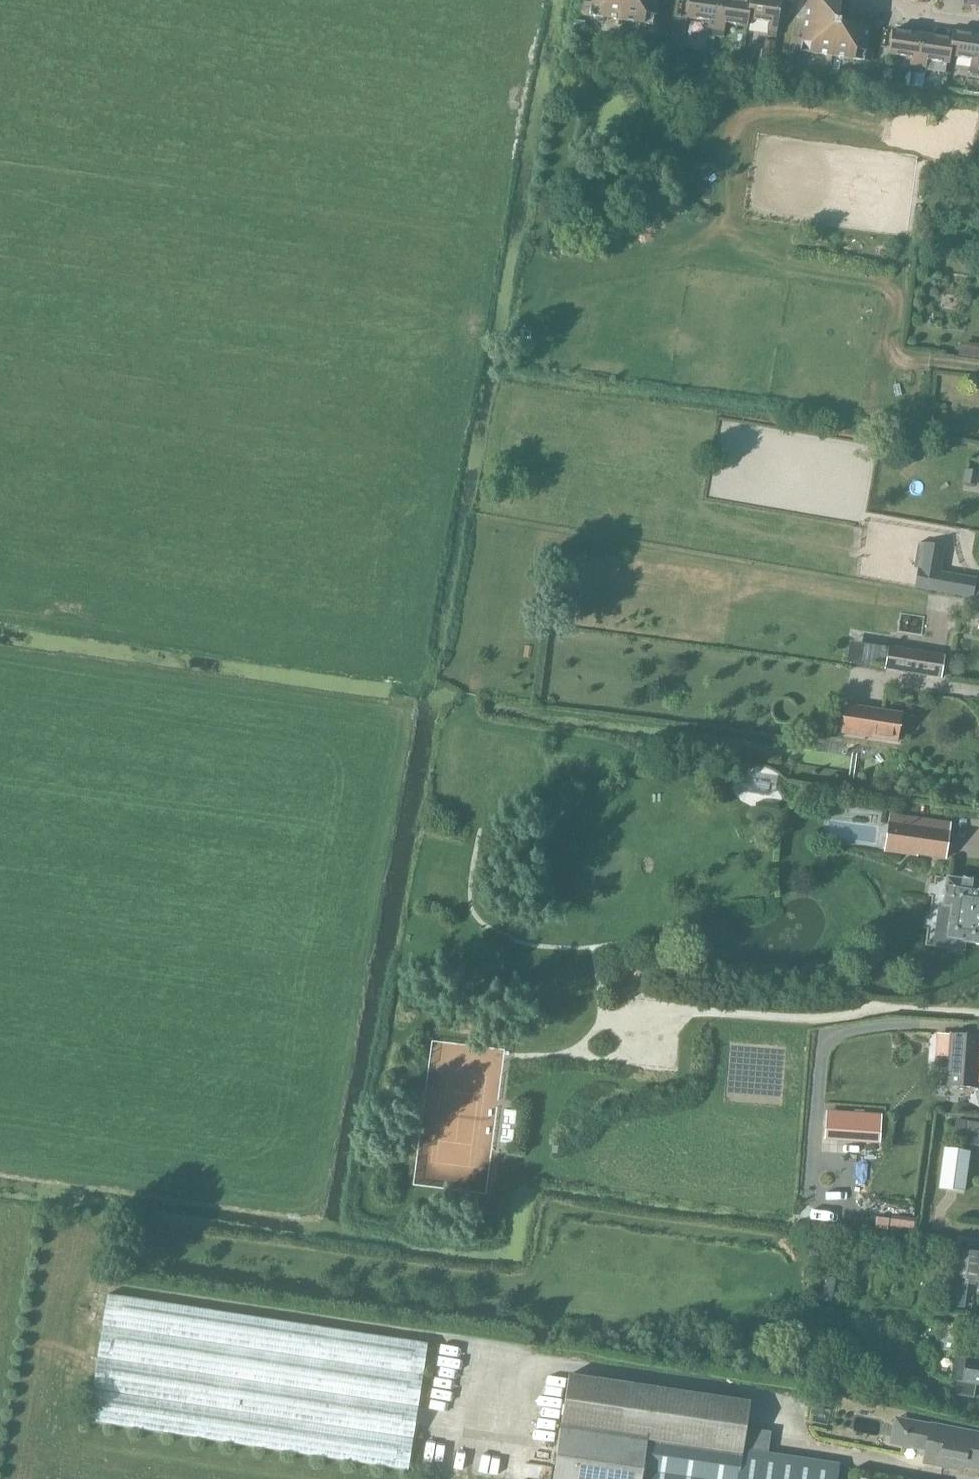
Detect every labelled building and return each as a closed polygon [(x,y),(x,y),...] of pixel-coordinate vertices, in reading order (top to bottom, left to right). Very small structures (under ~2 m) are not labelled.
[(591,15),(622,20),(626,0),(594,0),(593,4),(591,15)] [(622,20),(654,25),(655,12),(657,0),(626,0),(622,20)] [(687,18),(709,21),(707,35),(715,36),(721,0),(689,0),(687,18)] [(715,36),(723,37),(725,23),(747,27),(749,19),(748,19),(751,2),(735,0),(721,0),(715,36)] [(748,19),(749,19),(770,22),(768,37),(776,38),(782,0),(751,0),(751,2),(748,19)] [(806,20),(834,25),(834,21),(837,22),(839,12),(840,5),(841,0),(809,0),(809,1),(806,20)] [(585,3),(583,14),(591,15),(593,4),(585,3)] [(655,12),(654,25),(662,26),(663,14),(655,12)] [(834,25),(833,28),(837,28),(840,29),(841,24),(854,26),(854,21),(855,17),(848,16),(848,13),(839,12),(837,22),(834,21),(834,25)] [(803,40),(801,51),(833,56),(837,28),(833,28),(834,25),(806,20),(803,40)] [(837,28),(833,56),(864,61),(866,48),(869,29),(856,27),(854,26),(841,24),(840,29),(837,28)] [(892,31),(889,55),(911,58),(909,72),(917,73),(923,35),(902,32),(892,31)] [(950,56),(972,59),(970,74),(978,75),(978,69),(978,36),(954,32),(952,39),(950,56)] [(923,35),(917,73),(925,74),(927,60),(949,64),(950,56),(952,39),(923,35)] [(795,39),(793,50),(801,51),(803,40),(795,39)] [(762,50),(761,59),(773,61),(776,42),(765,40),(763,50),(762,50)] [(866,48),(864,61),(872,62),(874,50),(866,48)] [(963,483),(977,486),(978,475),(978,472),(965,470),(963,483)] [(919,543),(914,568),(920,569),(916,587),(929,590),(972,597),(974,584),(933,577),(939,547),(919,543)] [(941,676),(943,660),(888,651),(886,667),(941,676)] [(846,705),(841,733),(898,741),(902,714),(846,705)] [(885,848),(946,857),(951,823),(890,815),(885,848)] [(972,881),(972,880),(971,880),(971,881),(964,880),(964,879),(963,879),(963,880),(947,877),(946,887),(945,887),(945,888),(946,888),(945,895),(944,895),(943,896),(945,896),(943,906),(952,907),(947,938),(964,940),(964,942),(962,954),(964,954),(965,942),(978,944),(978,882),(972,881)] [(949,1086),(978,1088),(978,1089),(978,1037),(952,1035),(949,1086)] [(827,1111),(826,1136),(879,1140),(880,1115),(827,1111)] [(957,1129),(966,1130),(967,1121),(958,1120),(957,1129)] [(967,1121),(964,1144),(978,1147),(978,1123),(967,1121)] [(970,1152),(945,1149),(940,1188),(965,1192),(970,1152)] [(978,1281),(978,1252),(958,1249),(954,1277),(978,1281)] [(89,1422),(408,1470),(427,1344),(108,1295),(89,1422)] [(817,1329),(833,1331),(834,1319),(818,1317),(817,1329)] [(943,1326),(939,1349),(952,1351),(955,1336),(953,1335),(954,1327),(943,1326)] [(955,1358),(951,1381),(956,1381),(955,1392),(973,1395),(974,1384),(978,1385),(978,1362),(955,1358)] [(839,1469),(743,1454),(750,1402),(568,1375),(553,1478),(837,1478),(839,1469)] [(963,1472),(964,1469),(978,1472),(978,1436),(931,1427),(931,1428),(909,1424),(904,1448),(927,1453),(925,1464),(963,1472)]
